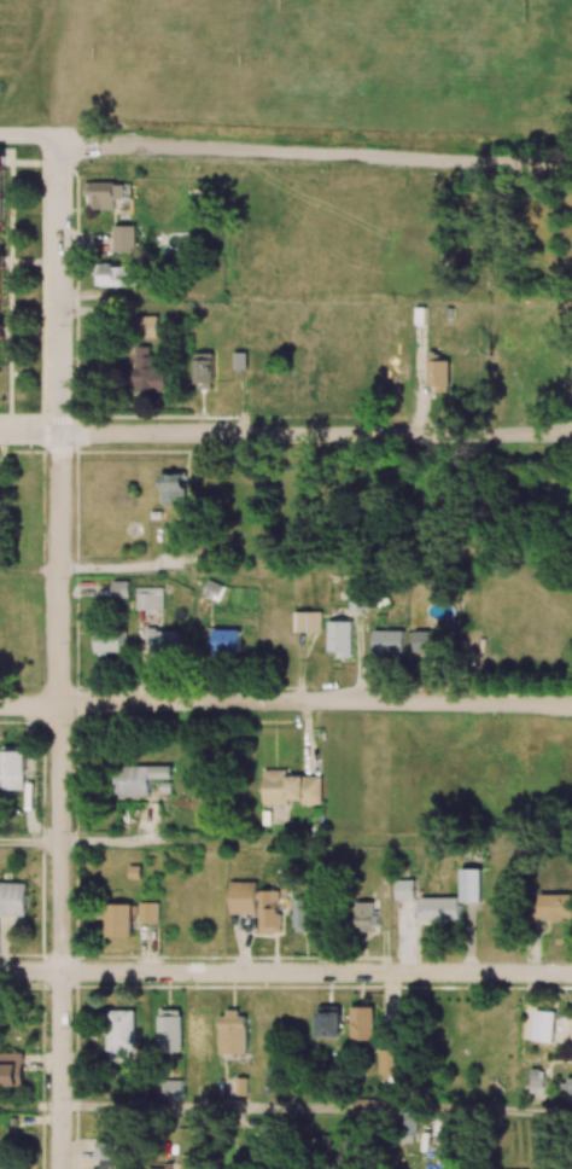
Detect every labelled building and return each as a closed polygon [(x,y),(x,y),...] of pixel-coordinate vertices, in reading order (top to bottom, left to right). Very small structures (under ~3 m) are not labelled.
[(85,182),(85,195),(92,195),(92,209),(115,209),(115,198),(124,198),(124,183),(85,182)] [(114,251),(135,251),(135,225),(114,225),(114,251)] [(96,285),(137,286),(138,266),(97,265),(96,285)] [(158,316),(140,316),(140,337),(158,337),(158,316)] [(168,391),(168,368),(153,367),(153,346),(136,346),(135,390),(168,391)] [(246,352),(232,353),(233,369),(247,369),(246,352)] [(449,361),(440,360),(440,352),(429,352),(428,385),(437,386),(436,392),(449,392),(449,361)] [(195,353),(196,389),(213,389),(213,353),(195,353)] [(185,505),(185,474),(162,473),(161,505),(185,505)] [(218,601),(224,586),(208,579),(201,595),(218,601)] [(129,598),(129,580),(113,580),(113,598),(129,598)] [(163,610),(163,587),(136,587),(136,609),(163,610)] [(367,595),(350,596),(350,611),(368,610),(367,595)] [(320,612),(294,611),(293,631),(320,632),(320,612)] [(352,658),(353,621),(329,621),(328,651),(338,652),(338,658),(352,658)] [(240,629),(213,628),(213,657),(240,658),(240,629)] [(177,630),(150,629),(150,661),(176,662),(177,630)] [(404,631),(374,630),(373,652),(404,652),(404,631)] [(413,630),(413,653),(445,653),(445,631),(413,630)] [(95,653),(121,654),(122,631),(95,631),(95,653)] [(25,746),(1,747),(2,790),(25,790),(25,746)] [(172,765),(116,767),(117,796),(151,795),(150,778),(172,778),(172,765)] [(322,776),(287,776),(287,770),(263,770),(263,805),(287,805),(287,799),(301,799),(301,804),(322,804),(322,776)] [(481,902),(481,869),(460,869),(460,902),(481,902)] [(414,880),(394,880),(395,900),(414,899),(414,880)] [(230,913),(257,913),(257,881),(231,881),(230,913)] [(25,916),(26,883),(0,883),(0,915),(25,916)] [(280,891),(260,890),(259,932),(279,933),(280,891)] [(571,921),(571,894),(537,894),(536,920),(571,921)] [(460,922),(460,898),(420,897),(420,921),(460,922)] [(294,931),(312,932),(312,898),(294,898),(294,931)] [(158,902),(140,903),(140,923),(159,922),(158,902)] [(374,902),(357,902),(356,931),(377,932),(377,914),(374,914),(374,902)] [(132,904),(106,904),(107,937),(132,937),(132,904)] [(341,1037),(341,1006),(318,1005),(318,1037),(341,1037)] [(375,1040),(374,1006),(351,1007),(352,1040),(375,1040)] [(209,1050),(208,1009),(186,1009),(186,1057),(201,1057),(201,1050),(209,1050)] [(134,1010),(108,1010),(107,1061),(134,1061),(134,1010)] [(181,1053),(182,1010),(158,1010),(157,1052),(181,1053)] [(534,1041),(554,1041),(555,1011),(535,1011),(534,1041)] [(220,1054),(247,1053),(246,1013),(219,1013),(220,1054)] [(379,1075),(400,1074),(400,1049),(379,1050),(379,1075)] [(0,1052),(0,1087),(23,1087),(23,1052),(0,1052)] [(543,1087),(543,1069),(529,1069),(529,1087),(543,1087)] [(247,1077),(236,1078),(236,1095),(247,1095),(247,1077)] [(182,1079),(162,1079),(162,1100),(182,1099),(182,1079)] [(564,1079),(564,1103),(571,1103),(571,1079),(564,1079)] [(416,1111),(399,1110),(398,1142),(415,1143),(416,1111)] [(348,1154),(347,1135),(322,1136),(322,1155),(348,1154)] [(97,1142),(97,1168),(89,1168),(110,1168),(111,1142),(97,1142)] [(181,1168),(205,1168),(204,1155),(181,1155),(181,1168)]
